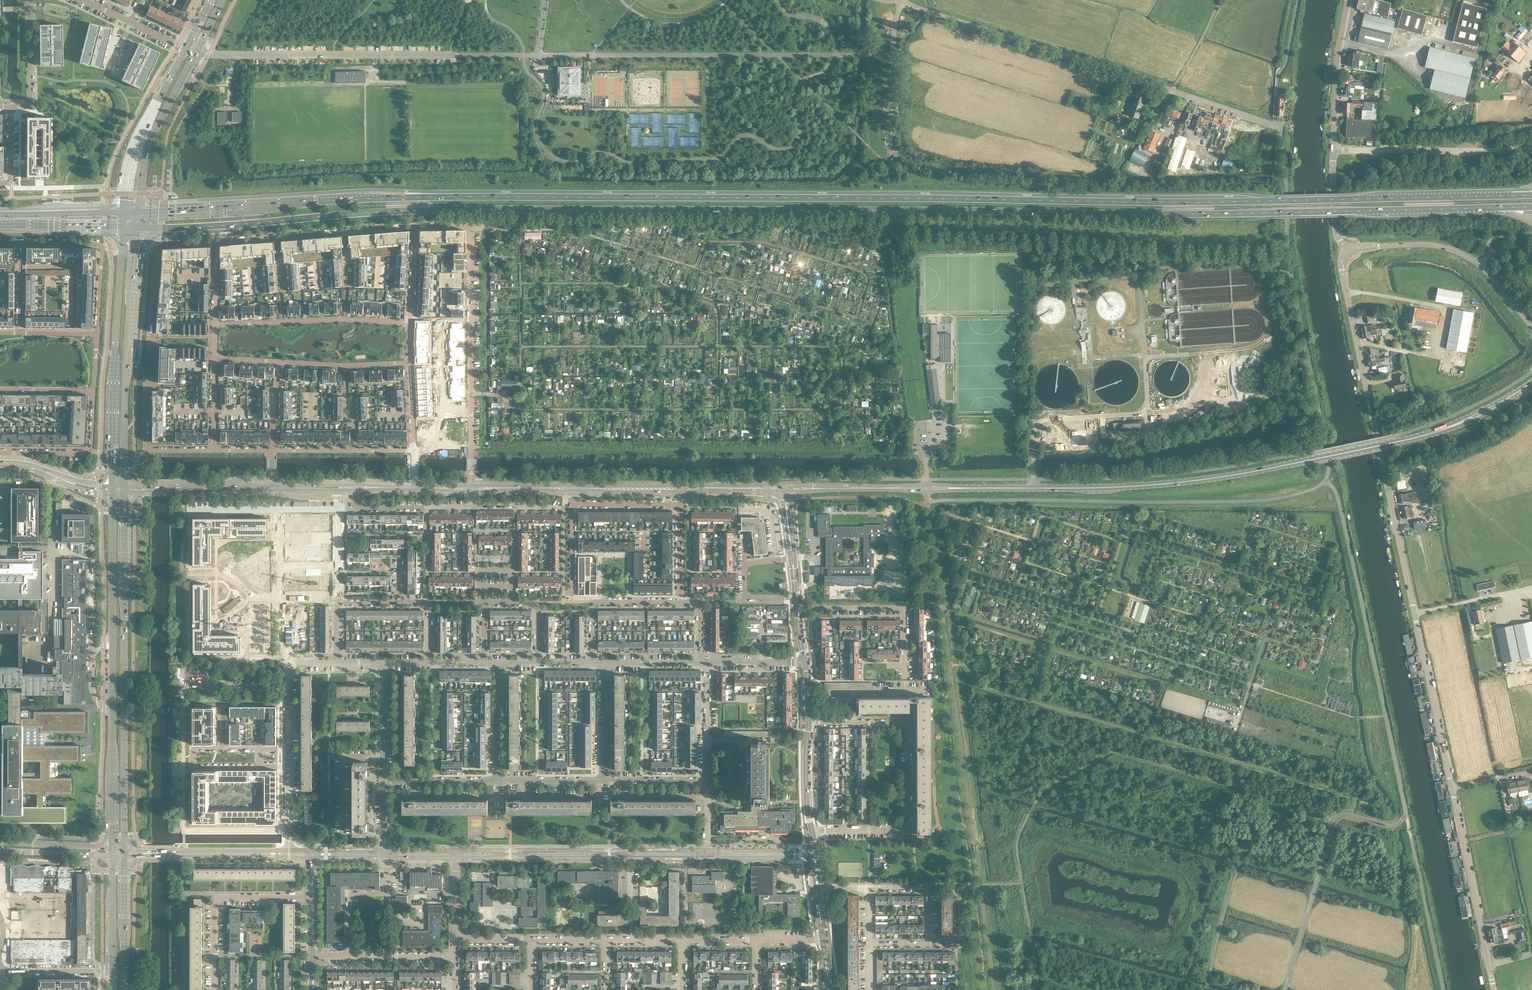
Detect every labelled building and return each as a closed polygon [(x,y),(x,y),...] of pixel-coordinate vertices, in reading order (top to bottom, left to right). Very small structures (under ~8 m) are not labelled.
[(182,9),(189,13),(194,3),(188,0),(186,0),(182,9)] [(1395,20),(1388,18),(1391,3),(1378,0),(1359,0),(1356,9),(1365,11),(1364,13),(1365,13),(1361,28),(1392,36),(1395,20)] [(1477,48),(1487,9),(1463,3),(1453,42),(1477,48)] [(147,11),(148,11),(146,14),(163,22),(166,15),(149,6),(147,11)] [(1427,16),(1403,9),(1397,28),(1422,35),(1427,16)] [(166,15),(163,22),(179,30),(181,27),(182,27),(184,23),(166,15)] [(98,68),(108,32),(108,28),(105,28),(89,24),(88,29),(87,29),(86,33),(87,33),(86,39),(85,39),(84,43),(83,48),(81,53),(82,53),(79,63),(85,65),(89,66),(98,68)] [(63,66),(62,25),(57,25),(47,25),(44,25),(42,26),(42,27),(42,61),(43,61),(45,61),(45,66),(63,66)] [(1521,26),(1518,29),(1520,31),(1515,37),(1520,40),(1525,34),(1527,31),(1521,26)] [(1358,42),(1388,50),(1391,36),(1361,29),(1358,42)] [(1518,62),(1526,53),(1515,43),(1516,42),(1514,40),(1510,44),(1507,42),(1502,48),(1507,52),(1506,53),(1508,55),(1509,54),(1518,62)] [(153,67),(155,62),(156,63),(157,59),(157,58),(159,53),(145,46),(142,45),(140,48),(124,82),(132,86),(136,88),(142,90),(146,80),(147,81),(149,77),(148,76),(151,71),(151,72),(153,68),(153,67)] [(1426,67),(1435,69),(1470,78),(1475,58),(1430,47),(1426,67)] [(1349,53),(1348,59),(1348,66),(1356,67),(1356,66),(1358,67),(1359,64),(1357,64),(1358,57),(1359,57),(1360,51),(1353,50),(1353,53),(1349,53)] [(1497,68),(1497,69),(1493,74),(1498,79),(1503,73),(1504,74),(1507,71),(1502,66),(1500,64),(1497,68)] [(572,67),(557,67),(557,78),(565,78),(565,85),(557,85),(557,97),(568,97),(568,95),(578,95),(578,70),(572,70),(572,67)] [(1470,78),(1435,69),(1430,89),(1471,99),(1475,80),(1470,78)] [(336,72),(336,78),(336,84),(366,83),(366,81),(366,72),(336,72)] [(1351,83),(1352,79),(1348,79),(1349,76),(1350,76),(1350,75),(1344,74),(1343,83),(1348,84),(1348,83),(1351,83)] [(1403,94),(1404,84),(1396,81),(1396,82),(1388,80),(1388,83),(1387,83),(1385,91),(1403,94)] [(1342,96),(1350,97),(1352,97),(1352,100),(1361,101),(1361,96),(1352,96),(1352,95),(1350,95),(1351,88),(1343,87),(1342,96)] [(1516,93),(1511,89),(1505,97),(1510,101),(1514,96),(1514,95),(1516,93)] [(1132,108),(1131,111),(1129,116),(1139,119),(1143,107),(1142,107),(1145,98),(1137,96),(1134,104),(1133,104),(1132,108)] [(1343,112),(1348,113),(1347,119),(1354,119),(1355,113),(1351,113),(1351,108),(1354,108),(1354,107),(1363,108),(1363,109),(1372,110),(1372,102),(1355,101),(1355,105),(1353,104),(1344,103),(1343,112)] [(1362,120),(1354,119),(1347,119),(1346,137),(1371,139),(1372,120),(1376,121),(1377,102),(1372,102),(1372,110),(1363,109),(1362,120)] [(1457,109),(1454,103),(1447,107),(1450,112),(1457,109)] [(1172,109),(1169,116),(1174,117),(1174,118),(1173,119),(1173,121),(1174,121),(1175,122),(1176,122),(1177,121),(1178,119),(1179,119),(1181,113),(1172,109)] [(227,112),(217,112),(217,125),(227,125),(227,112)] [(242,112),(232,112),(232,122),(241,122),(242,112)] [(1183,119),(1182,123),(1181,123),(1180,126),(1185,128),(1186,125),(1189,126),(1191,121),(1190,121),(1192,114),(1187,112),(1184,119),(1183,119)] [(1215,115),(1206,112),(1204,119),(1203,123),(1207,125),(1208,122),(1213,123),(1215,115)] [(1163,124),(1163,125),(1168,127),(1170,121),(1172,121),(1174,117),(1169,116),(1168,115),(1168,116),(1162,113),(1158,122),(1163,124)] [(1215,115),(1213,123),(1211,126),(1214,127),(1215,122),(1217,123),(1220,115),(1216,114),(1215,115)] [(1194,123),(1193,122),(1192,126),(1195,127),(1194,131),(1200,133),(1200,131),(1201,131),(1201,128),(1203,120),(1204,117),(1202,117),(1196,115),(1194,123)] [(1221,135),(1223,129),(1225,129),(1228,118),(1224,117),(1218,134),(1221,135)] [(27,128),(24,128),(23,160),(23,167),(23,178),(34,178),(42,178),(50,178),(55,178),(55,139),(51,134),(51,118),(43,118),(42,118),(40,118),(34,118),(33,118),(27,118),(27,122),(27,123),(27,126),(27,128)] [(1226,131),(1224,136),(1227,137),(1229,131),(1233,120),(1228,118),(1225,129),(1224,130),(1226,131)] [(1142,142),(1145,144),(1143,149),(1153,152),(1155,153),(1155,152),(1156,152),(1158,147),(1156,146),(1158,141),(1157,141),(1160,134),(1151,130),(1151,131),(1148,130),(1147,133),(1150,134),(1147,140),(1144,138),(1142,142)] [(1177,136),(1173,148),(1175,149),(1169,168),(1178,171),(1179,168),(1182,169),(1183,166),(1191,169),(1197,151),(1189,148),(1190,146),(1186,144),(1189,137),(1187,137),(1184,136),(1180,135),(1179,137),(1177,136)] [(1168,137),(1166,141),(1161,152),(1164,153),(1161,159),(1165,161),(1175,140),(1168,137)] [(1140,152),(1142,149),(1138,146),(1130,159),(1134,162),(1143,166),(1148,156),(1140,152)] [(1165,161),(1161,159),(1157,157),(1149,173),(1158,174),(1165,161)] [(1224,158),(1222,166),(1232,169),(1234,161),(1224,158)] [(597,228),(596,234),(606,237),(607,231),(597,228)] [(420,242),(419,253),(437,253),(440,253),(443,253),(452,253),(464,253),(466,253),(466,243),(466,232),(465,230),(422,231),(421,232),(420,239),(420,242)] [(376,234),(349,236),(350,245),(351,247),(352,258),(355,258),(368,257),(376,257),(379,256),(388,256),(395,255),(407,254),(408,254),(409,242),(409,240),(410,233),(408,231),(398,232),(381,233),(376,234)] [(313,239),(282,241),(282,250),(283,250),(283,252),(284,264),(287,263),(299,263),(304,262),(307,262),(316,261),(319,261),(322,261),(327,260),(339,259),(343,259),(342,247),(342,245),(343,245),(342,237),(313,239)] [(221,258),(220,269),(222,269),(233,268),(250,266),(253,266),(256,266),(261,266),(273,265),(275,264),(275,253),(274,251),(275,251),(274,242),(253,244),(248,244),(231,245),(222,246),(221,248),(221,255),(221,257),(221,258)] [(161,261),(160,282),(170,283),(172,259),(181,259),(203,258),(203,268),(209,268),(210,247),(161,249),(160,257),(160,260),(160,261),(161,261)] [(8,257),(8,261),(8,262),(14,262),(14,248),(0,248),(0,257),(8,257)] [(82,248),(26,248),(26,259),(59,259),(82,259),(82,273),(94,273),(95,248),(82,248)] [(421,255),(421,261),(433,261),(433,256),(426,255),(427,253),(422,253),(422,255),(421,255)] [(367,265),(368,257),(355,258),(355,265),(367,265)] [(464,270),(464,264),(452,264),(452,273),(458,273),(458,270),(463,270),(464,270)] [(208,290),(208,285),(209,285),(209,279),(205,279),(205,284),(198,284),(198,290),(208,290)] [(850,293),(860,296),(861,291),(851,288),(850,293)] [(1463,293),(1438,288),(1435,301),(1460,306),(1463,293)] [(456,289),(448,289),(448,293),(451,293),(451,299),(464,299),(464,292),(456,292),(456,289)] [(1112,322),(1114,321),(1117,321),(1119,320),(1121,319),(1123,317),(1124,315),(1126,313),(1126,311),(1127,308),(1127,306),(1127,303),(1126,301),(1125,299),(1123,297),(1122,295),(1120,294),(1118,292),(1115,292),(1113,291),(1110,291),(1108,292),(1106,293),(1104,294),(1102,295),(1100,297),(1099,299),(1098,301),(1097,303),(1097,305),(1097,307),(1097,310),(1098,312),(1098,314),(1100,316),(1101,318),(1103,319),(1105,320),(1107,321),(1110,322),(1112,322)] [(1057,296),(1055,295),(1053,295),(1050,295),(1048,296),(1046,296),(1044,298),(1042,299),(1040,301),(1039,303),(1038,305),(1038,308),(1038,310),(1038,313),(1039,315),(1040,317),(1042,319),(1043,320),(1045,322),(1048,323),(1050,323),(1052,323),(1055,323),(1057,322),(1059,321),(1061,320),(1062,319),(1064,317),(1065,315),(1066,313),(1066,311),(1066,308),(1066,306),(1065,304),(1064,302),(1063,300),(1061,298),(1059,297),(1057,296)] [(386,301),(385,308),(388,308),(388,312),(388,316),(394,316),(395,302),(395,298),(386,298),(386,301)] [(319,301),(313,301),(313,315),(314,315),(320,314),(319,307),(322,306),(322,299),(319,300),(319,301)] [(325,299),(322,299),(322,306),(325,306),(326,314),(332,314),(331,300),(325,300),(325,299)] [(451,305),(447,305),(447,308),(456,308),(456,305),(464,305),(464,299),(451,299),(451,305)] [(332,300),(331,300),(332,314),(338,314),(338,311),(342,310),(342,302),(338,302),(338,301),(332,301),(332,300)] [(348,302),(348,310),(351,311),(351,314),(357,314),(358,300),(357,303),(348,302)] [(358,300),(357,314),(363,314),(364,307),(367,307),(367,300),(364,300),(364,301),(358,300)] [(367,300),(367,307),(370,307),(369,315),(376,315),(376,301),(371,301),(371,300),(367,300)] [(300,301),(294,302),(295,316),(301,315),(301,312),(304,312),(304,305),(301,305),(300,301)] [(307,305),(304,305),(304,312),(307,312),(307,315),(313,315),(313,301),(312,301),(313,303),(307,303),(307,305)] [(376,301),(376,315),(382,316),(382,308),(385,308),(386,301),(382,301),(382,302),(376,301)] [(258,309),(257,302),(254,303),(248,304),(249,318),(255,317),(255,309),(258,309)] [(268,317),(268,304),(262,304),(262,302),(258,302),(259,309),(262,309),(262,317),(268,317)] [(288,306),(283,306),(283,313),(288,313),(288,316),(295,316),(294,302),(294,304),(288,304),(288,306)] [(395,302),(394,316),(400,317),(400,314),(405,314),(405,305),(401,305),(401,303),(395,302)] [(238,310),(238,303),(234,303),(234,304),(229,305),(229,318),(235,318),(235,310),(238,310)] [(242,303),(239,303),(239,310),(242,310),(243,318),(249,318),(248,304),(248,306),(242,306),(242,303)] [(278,313),(277,305),(268,305),(268,304),(268,317),(275,317),(274,313),(278,313)] [(1088,346),(1087,339),(1084,339),(1084,337),(1086,332),(1086,329),(1085,329),(1083,326),(1083,323),(1087,320),(1086,309),(1088,309),(1087,306),(1077,306),(1077,304),(1075,304),(1075,306),(1075,314),(1076,314),(1077,319),(1080,320),(1081,321),(1082,326),(1080,329),(1079,330),(1079,333),(1082,337),(1082,339),(1079,340),(1080,347),(1082,347),(1082,351),(1083,364),(1089,363),(1089,360),(1087,359),(1086,346),(1088,346)] [(1150,310),(1150,312),(1151,315),(1153,316),(1155,317),(1157,317),(1159,317),(1161,315),(1163,313),(1163,311),(1163,309),(1162,307),(1161,306),(1159,304),(1157,304),(1155,304),(1153,305),(1151,306),(1149,306),(1150,310)] [(229,318),(229,305),(228,305),(229,308),(220,309),(220,319),(229,318)] [(1438,324),(1440,312),(1413,307),(1410,323),(1436,328),(1437,323),(1438,324)] [(456,308),(447,308),(449,308),(449,311),(450,311),(450,318),(464,318),(464,311),(456,311),(456,308)] [(418,309),(418,315),(418,317),(423,318),(423,315),(429,315),(429,310),(430,310),(418,309)] [(1454,309),(1446,349),(1466,352),(1474,313),(1454,309)] [(1365,317),(1367,323),(1376,321),(1374,315),(1365,317)] [(452,328),(450,328),(450,335),(464,335),(464,328),(461,328),(461,323),(452,323),(452,328)] [(1368,326),(1361,327),(1362,333),(1378,329),(1379,329),(1379,325),(1376,326),(1376,324),(1368,326)] [(795,336),(800,337),(803,328),(792,325),(791,330),(796,331),(795,336)] [(937,325),(930,325),(931,359),(936,359),(937,359),(937,357),(939,357),(939,362),(940,362),(940,361),(943,361),(949,361),(949,354),(949,334),(945,334),(945,333),(942,333),(942,334),(940,334),(940,333),(939,333),(939,334),(937,334),(937,332),(937,325)] [(1125,339),(1124,327),(1124,326),(1111,327),(1111,337),(1115,337),(1115,340),(1125,339)] [(1378,329),(1362,333),(1363,338),(1371,337),(1370,335),(1377,334),(1377,332),(1378,332),(1378,329)] [(450,340),(449,340),(449,344),(456,344),(456,341),(464,341),(464,335),(450,335),(450,340)] [(1400,341),(1395,337),(1392,340),(1398,345),(1399,345),(1400,345),(1401,344),(1401,343),(1401,342),(1401,341),(1400,341)] [(456,344),(449,344),(449,347),(450,347),(450,353),(464,353),(464,347),(456,347),(456,344)] [(160,348),(159,382),(163,382),(175,383),(175,374),(174,374),(172,374),(173,364),(173,360),(174,360),(175,360),(176,356),(176,348),(171,348),(168,348),(164,348),(160,348)] [(1371,355),(1367,355),(1368,361),(1379,359),(1378,356),(1375,357),(1373,349),(1367,348),(1368,354),(1370,353),(1371,355)] [(449,362),(448,362),(456,362),(456,359),(464,359),(464,353),(450,353),(450,359),(449,359),(449,362)] [(1379,359),(1368,361),(1369,367),(1376,365),(1376,364),(1378,363),(1378,362),(1385,361),(1384,357),(1379,359)] [(456,362),(448,362),(448,366),(452,366),(452,371),(450,371),(450,372),(464,372),(464,366),(456,365),(456,362)] [(228,379),(228,365),(222,364),(222,367),(219,367),(218,374),(222,374),(221,377),(227,377),(227,379),(228,379)] [(935,364),(926,365),(932,410),(941,409),(935,364)] [(237,380),(237,373),(234,373),(235,365),(229,365),(228,365),(228,379),(233,379),(233,380),(237,380)] [(246,378),(247,366),(241,365),(240,373),(237,373),(237,380),(240,380),(240,378),(246,378)] [(421,368),(417,368),(417,374),(429,373),(429,368),(426,368),(425,365),(421,365),(421,368)] [(255,381),(256,374),(253,374),(253,366),(247,366),(246,378),(252,379),(252,381),(255,381)] [(265,380),(266,367),(259,367),(259,374),(256,374),(255,381),(259,381),(259,379),(265,380)] [(275,368),(266,367),(265,380),(265,377),(274,378),(275,368)] [(1382,374),(1382,373),(1383,373),(1381,367),(1374,369),(1375,375),(1375,376),(1382,374)] [(292,383),(293,369),(286,368),(286,371),(280,371),(280,378),(286,378),(286,380),(292,380),(292,383)] [(301,384),(301,377),(298,377),(299,373),(299,369),(293,369),(292,383),(298,383),(298,384),(301,384)] [(310,381),(311,370),(305,369),(304,377),(301,377),(301,384),(304,384),(305,381),(310,381)] [(395,383),(395,369),(388,370),(389,378),(386,378),(386,385),(389,385),(389,384),(395,383)] [(404,377),(404,369),(395,369),(395,383),(395,380),(399,380),(398,377),(404,377)] [(320,380),(320,373),(317,373),(317,370),(311,370),(310,381),(317,382),(317,380),(320,380)] [(377,384),(376,370),(370,371),(370,378),(367,379),(367,386),(371,385),(371,384),(377,384)] [(382,370),(376,370),(377,384),(382,384),(382,385),(386,385),(386,378),(383,378),(382,370)] [(329,385),(330,371),(323,371),(323,374),(320,373),(320,380),(323,381),(323,384),(329,385)] [(342,382),(342,375),(336,374),(336,371),(330,371),(329,385),(335,385),(335,381),(342,382)] [(358,385),(357,371),(351,371),(351,374),(348,375),(348,382),(352,381),(352,383),(358,383),(358,385)] [(367,386),(367,379),(364,379),(364,371),(358,371),(357,371),(358,385),(364,385),(364,386),(367,386)] [(464,372),(450,372),(450,378),(453,378),(453,381),(452,381),(461,381),(461,378),(464,378),(464,372)] [(1398,381),(1394,382),(1395,389),(1406,387),(1404,380),(1402,374),(1396,375),(1397,380),(1398,379),(1398,381)] [(497,386),(497,390),(517,390),(517,386),(517,381),(514,381),(509,381),(509,379),(502,379),(502,381),(501,381),(497,381),(497,386)] [(452,384),(450,384),(450,390),(464,390),(464,384),(461,384),(461,381),(452,381),(452,384)] [(464,390),(450,390),(450,397),(451,397),(452,400),(461,400),(461,397),(464,397),(464,390)] [(85,444),(87,400),(87,396),(82,396),(82,395),(66,395),(66,406),(69,406),(68,423),(67,428),(67,435),(66,435),(66,444),(85,444)] [(206,408),(206,397),(194,397),(194,403),(202,403),(202,408),(206,408)] [(233,404),(233,398),(221,399),(221,404),(220,404),(220,409),(224,409),(224,404),(233,404)] [(403,406),(403,401),(391,401),(391,402),(393,401),(393,407),(400,406),(400,411),(404,411),(404,406),(403,406)] [(492,403),(491,408),(492,411),(494,411),(500,410),(500,408),(501,408),(502,403),(492,403)] [(1145,421),(1114,423),(1114,431),(1145,429),(1145,421)] [(281,430),(281,438),(277,438),(277,442),(287,442),(287,430),(281,430)] [(309,430),(303,430),(303,442),(311,442),(311,432),(309,432),(309,430)] [(314,432),(311,432),(311,442),(319,442),(319,430),(314,430),(314,432)] [(341,430),(341,442),(350,442),(350,434),(347,434),(341,434),(341,430)] [(464,431),(458,431),(458,443),(464,443),(464,437),(466,437),(466,433),(464,433),(464,431)] [(1398,489),(1406,488),(1406,479),(1403,479),(1402,470),(1396,471),(1398,489)] [(20,542),(38,542),(38,488),(11,488),(11,542),(18,542),(20,542)] [(1400,503),(1420,499),(1418,491),(1398,495),(1400,503)] [(1411,506),(1402,508),(1404,519),(1414,517),(1411,506)] [(89,514),(62,514),(62,542),(81,542),(81,547),(84,547),(83,542),(89,542),(89,514)] [(821,570),(820,570),(820,573),(821,573),(821,576),(824,576),(824,586),(834,586),(834,583),(839,583),(839,586),(858,586),(858,583),(863,583),(863,586),(873,586),(873,575),(870,575),(870,567),(874,567),(874,555),(870,555),(870,541),(884,541),(884,525),(864,525),(864,526),(833,526),(833,528),(830,528),(830,514),(826,514),(817,514),(817,530),(818,530),(818,537),(826,537),(826,567),(821,567),(821,570)] [(290,515),(286,515),(286,531),(329,531),(329,515),(322,515),(322,520),(290,520),(290,515)] [(751,531),(748,535),(746,537),(748,539),(749,539),(751,537),(752,537),(754,554),(754,555),(767,554),(764,522),(764,521),(763,521),(763,520),(760,518),(760,517),(758,517),(743,517),(741,517),(741,531),(751,531)] [(201,518),(194,518),(194,525),(194,528),(194,535),(194,566),(197,566),(199,566),(201,566),(204,566),(207,566),(207,563),(211,563),(211,536),(213,536),(220,536),(227,536),(230,536),(231,536),(238,536),(266,536),(266,531),(268,531),(268,528),(268,522),(268,518),(227,518),(213,518),(212,518),(211,518),(205,518),(204,518),(201,518)] [(1415,528),(1426,526),(1427,526),(1425,520),(1414,522),(1415,528)] [(7,684),(7,688),(8,688),(8,694),(8,724),(8,730),(4,730),(4,734),(5,734),(5,739),(8,739),(8,745),(2,745),(0,745),(0,794),(2,794),(2,806),(0,806),(0,822),(17,822),(44,822),(64,822),(64,809),(64,807),(64,806),(49,806),(44,806),(44,793),(71,793),(71,778),(55,778),(55,761),(78,761),(78,746),(44,745),(44,733),(85,732),(85,712),(20,712),(20,693),(20,691),(57,691),(57,690),(61,690),(64,690),(64,704),(85,704),(85,559),(64,559),(64,634),(62,634),(60,634),(54,633),(54,634),(54,640),(54,649),(54,659),(62,659),(62,673),(55,673),(55,672),(56,672),(56,666),(52,666),(52,672),(53,672),(53,674),(38,674),(21,674),(22,642),(25,642),(25,637),(22,637),(22,632),(30,632),(38,632),(40,632),(40,610),(38,610),(22,610),(22,599),(42,599),(46,599),(46,582),(42,582),(42,551),(22,551),(20,542),(18,542),(20,551),(19,551),(19,559),(0,559),(0,684),(7,684)] [(290,544),(286,544),(286,560),(329,560),(329,544),(322,544),(322,549),(290,550),(290,544)] [(230,570),(230,571),(231,571),(231,572),(232,572),(233,573),(265,591),(266,592),(267,593),(268,593),(269,593),(269,592),(270,592),(270,591),(270,590),(270,588),(270,550),(270,549),(269,549),(269,548),(268,548),(267,548),(232,568),(231,569),(230,570)] [(290,574),(286,574),(286,590),(329,590),(329,574),(321,574),(322,579),(290,579),(290,574)] [(1476,585),(1478,591),(1495,587),(1494,581),(1476,585)] [(207,584),(194,584),(194,648),(194,652),(204,652),(207,652),(210,652),(214,652),(217,652),(221,652),(224,652),(228,652),(231,652),(235,652),(238,652),(241,652),(241,637),(239,637),(239,635),(211,635),(211,586),(207,586),(207,584)] [(970,585),(967,594),(972,596),(973,596),(975,587),(970,585)] [(967,594),(964,603),(969,604),(972,596),(967,594)] [(1131,618),(1137,598),(1130,596),(1124,616),(1131,618)] [(1141,603),(1135,620),(1145,623),(1149,610),(1150,610),(1151,607),(1150,607),(1150,606),(1141,603)] [(270,604),(251,604),(251,652),(270,652),(270,604)] [(784,606),(769,606),(769,611),(777,611),(777,618),(784,618),(784,606)] [(760,609),(747,609),(747,614),(747,617),(750,617),(750,614),(753,614),(753,612),(760,612),(760,609)] [(1475,625),(1484,623),(1482,609),(1472,611),(1475,625)] [(782,620),(771,620),(771,623),(774,623),(774,626),(777,626),(777,627),(780,627),(780,629),(784,629),(784,626),(784,623),(782,623),(782,620)] [(1514,625),(1521,659),(1531,657),(1531,623),(1531,621),(1514,625)] [(1503,663),(1521,659),(1514,625),(1496,629),(1503,663)] [(748,633),(743,633),(743,638),(760,638),(760,633),(751,633),(751,628),(748,628),(748,633)] [(1003,654),(1010,656),(1012,650),(1005,648),(1003,654)] [(1409,677),(1419,675),(1415,654),(1404,656),(1409,677)] [(405,675),(405,690),(405,693),(415,693),(414,675),(413,675),(413,674),(411,674),(411,675),(405,675)] [(519,691),(519,681),(519,676),(519,675),(513,675),(511,674),(511,675),(510,675),(510,678),(510,679),(510,681),(510,682),(510,684),(507,684),(507,690),(507,691),(510,691),(510,694),(519,694),(519,691)] [(612,690),(612,691),(615,691),(615,694),(624,694),(624,691),(624,685),(624,684),(624,681),(624,676),(624,675),(618,675),(618,674),(616,675),(615,675),(615,678),(615,679),(615,681),(615,682),(615,684),(612,684),(612,690)] [(321,675),(302,675),(302,734),(321,734),(321,675)] [(371,675),(338,675),(338,734),(371,734),(371,675)] [(1414,695),(1424,692),(1420,676),(1410,679),(1414,695)] [(415,693),(405,693),(405,711),(415,711),(415,693)] [(1418,711),(1428,709),(1424,693),(1415,695),(1418,711)] [(519,710),(519,700),(519,694),(510,694),(510,696),(510,697),(510,700),(507,700),(507,701),(507,707),(510,707),(510,709),(510,713),(519,713),(519,710)] [(615,700),(612,700),(612,701),(612,707),(615,707),(615,709),(615,713),(624,713),(624,710),(624,704),(624,703),(624,700),(624,694),(615,694),(615,696),(615,697),(615,700)] [(909,698),(858,698),(858,712),(859,712),(909,712),(909,702),(913,702),(913,705),(916,705),(916,748),(915,748),(915,752),(916,752),(916,803),(915,803),(915,808),(916,808),(917,833),(931,833),(929,833),(929,698),(930,698),(930,697),(918,697),(918,696),(915,696),(915,697),(909,697),(909,698)] [(1236,710),(1212,702),(1211,705),(1233,712),(1232,715),(1235,715),(1236,710)] [(276,706),(265,707),(265,718),(265,713),(270,713),(276,713),(276,706)] [(215,707),(194,707),(194,744),(215,744),(215,736),(215,729),(215,707)] [(415,711),(405,711),(405,725),(405,729),(415,729),(415,711)] [(276,722),(276,713),(270,713),(270,717),(270,722),(268,722),(266,722),(276,722)] [(519,728),(519,719),(519,713),(510,713),(510,715),(510,716),(510,719),(510,722),(507,722),(507,728),(510,728),(510,732),(519,732),(519,731),(519,728)] [(612,728),(615,728),(615,732),(624,732),(624,731),(624,729),(624,722),(624,719),(624,713),(615,713),(615,715),(615,716),(615,719),(615,720),(615,722),(612,722),(612,728)] [(1231,728),(1233,722),(1230,721),(1229,725),(1207,718),(1206,721),(1215,724),(1218,725),(1231,728)] [(415,729),(405,729),(405,747),(415,747),(415,729)] [(519,745),(519,736),(519,733),(519,732),(510,732),(510,736),(507,736),(507,742),(510,742),(510,744),(510,745),(510,751),(519,751),(519,745)] [(615,736),(612,736),(612,742),(615,742),(615,744),(615,745),(615,751),(624,751),(624,750),(624,745),(624,741),(624,740),(624,736),(624,733),(624,732),(615,732),(615,736)] [(1429,761),(1439,759),(1434,740),(1425,742),(1429,761)] [(721,811),(721,829),(717,829),(717,835),(745,835),(745,830),(771,830),(771,833),(787,833),(787,830),(794,829),(794,809),(781,809),(781,811),(762,811),(762,804),(770,804),(770,798),(769,798),(768,798),(768,745),(769,745),(769,744),(766,744),(766,742),(757,742),(757,744),(750,744),(750,745),(751,745),(751,798),(753,798),(753,804),(751,804),(751,811),(721,811)] [(405,760),(405,763),(405,765),(415,765),(415,747),(405,747),(405,760)] [(302,750),(302,824),(321,824),(321,750),(302,750)] [(519,764),(519,754),(519,751),(510,751),(510,755),(510,757),(507,757),(507,763),(507,764),(510,764),(510,766),(510,767),(510,770),(519,770),(519,769),(519,764)] [(624,751),(615,751),(615,757),(612,757),(612,763),(615,763),(615,770),(625,770),(624,751)] [(1433,780),(1442,778),(1439,760),(1429,762),(1433,780)] [(354,766),(349,766),(349,827),(354,827),(354,833),(366,833),(366,830),(370,830),(370,819),(366,819),(366,776),(370,776),(370,766),(367,766),(367,762),(354,762),(354,766)] [(217,770),(191,770),(191,824),(255,824),(276,824),(276,770),(217,770)] [(1437,800),(1446,798),(1442,779),(1433,781),(1437,800)] [(1516,782),(1518,792),(1520,797),(1529,795),(1528,788),(1528,785),(1527,785),(1526,780),(1516,782)] [(1507,784),(1508,789),(1509,794),(1518,792),(1516,782),(1507,784)] [(403,813),(406,813),(439,813),(487,813),(487,800),(416,800),(416,797),(406,797),(406,801),(403,801),(403,813)] [(507,801),(507,813),(591,813),(591,800),(520,800),(520,797),(510,797),(510,801),(507,801)] [(611,801),(611,813),(696,813),(695,800),(624,800),(624,797),(614,797),(614,801),(611,801)] [(1441,818),(1450,816),(1447,799),(1437,801),(1441,818)] [(1444,838),(1454,836),(1450,817),(1441,819),(1444,838)] [(1448,858),(1458,856),(1454,837),(1444,839),(1448,858)] [(1451,874),(1462,872),(1459,857),(1448,859),(1451,874)] [(752,872),(750,875),(752,877),(750,880),(751,882),(750,885),(752,888),(752,894),(759,894),(759,916),(763,916),(763,901),(788,901),(788,916),(794,916),(795,916),(798,916),(800,916),(800,897),(800,895),(800,894),(786,894),(777,894),(777,873),(777,872),(777,864),(777,866),(773,866),(752,866),(752,872)] [(204,868),(202,868),(195,868),(195,879),(213,879),(213,868),(204,868)] [(213,868),(213,879),(229,879),(229,868),(223,868),(220,868),(213,868)] [(229,868),(229,879),(245,879),(245,868),(239,868),(236,868),(229,868)] [(245,868),(245,879),(261,879),(261,868),(255,868),(252,868),(245,868)] [(268,868),(261,868),(261,879),(277,879),(277,868),(271,868),(268,868)] [(277,868),(277,879),(296,879),(296,868),(287,868),(284,868),(277,868)] [(70,870),(70,920),(91,920),(91,870),(70,870)] [(380,870),(326,870),(326,949),(330,949),(345,948),(345,941),(345,936),(345,889),(375,889),(376,889),(379,889),(380,889),(380,873),(380,870)] [(0,872),(0,892),(16,892),(16,915),(37,915),(37,892),(53,892),(53,871),(0,872)] [(518,871),(499,871),(499,875),(498,875),(498,886),(518,886),(518,888),(521,888),(521,891),(519,891),(519,902),(517,902),(517,907),(521,907),(521,917),(519,917),(519,925),(538,926),(538,918),(546,918),(546,880),(538,880),(538,888),(529,888),(529,876),(518,875),(518,871)] [(577,871),(558,871),(558,883),(594,883),(594,901),(618,901),(618,871),(604,871),(577,871)] [(442,890),(442,874),(432,874),(432,872),(428,872),(427,872),(419,872),(410,872),(410,890),(442,890)] [(647,906),(637,906),(637,915),(640,915),(640,925),(679,925),(679,891),(679,872),(669,872),(669,916),(647,916),(647,906)] [(692,880),(692,884),(692,893),(716,893),(716,884),(715,884),(715,880),(723,880),(723,872),(711,872),(711,876),(708,876),(692,876),(692,880)] [(1455,894),(1466,892),(1462,873),(1451,875),(1455,894)] [(491,883),(474,883),(474,895),(476,895),(476,898),(474,898),(474,902),(470,902),(470,914),(479,914),(479,906),(491,906),(491,883)] [(942,903),(942,912),(952,912),(952,891),(948,891),(948,890),(946,889),(946,891),(941,891),(942,891),(942,900),(941,900),(941,903),(942,903)] [(1460,921),(1472,918),(1466,893),(1455,895),(1460,921)] [(389,898),(388,898),(388,899),(389,899),(389,903),(388,903),(389,904),(389,908),(407,908),(407,895),(396,895),(396,898),(393,898),(391,898),(390,898),(390,897),(389,897),(389,898)] [(847,895),(848,895),(848,913),(858,913),(858,905),(859,905),(859,902),(858,902),(858,895),(859,895),(847,895)] [(191,906),(191,925),(202,925),(202,916),(202,915),(202,913),(202,906),(201,906),(201,898),(194,898),(194,906),(191,906)] [(284,903),(284,919),(295,919),(295,912),(296,912),(296,909),(295,909),(295,903),(284,903)] [(443,905),(428,905),(428,930),(403,930),(403,943),(403,945),(404,946),(406,947),(407,947),(408,946),(409,945),(410,943),(414,943),(414,945),(415,946),(416,947),(418,947),(419,946),(420,945),(421,944),(424,944),(425,945),(426,946),(427,947),(428,947),(430,946),(431,945),(431,944),(435,944),(435,945),(436,946),(437,947),(439,947),(440,946),(441,945),(442,944),(442,937),(442,934),(443,934),(444,933),(445,931),(445,930),(444,929),(443,928),(442,927),(442,924),(443,923),(444,922),(445,921),(445,919),(444,918),(442,917),(442,913),(443,913),(443,905)] [(599,910),(599,914),(597,915),(597,925),(618,925),(629,925),(629,913),(618,913),(618,911),(599,910)] [(952,912),(942,912),(942,921),(941,921),(941,924),(942,924),(942,932),(941,932),(941,933),(943,933),(946,933),(949,933),(952,933),(952,932),(952,912)] [(848,913),(848,930),(858,930),(858,923),(859,923),(859,920),(858,920),(858,913),(848,913)] [(295,919),(284,919),(284,935),(295,935),(295,928),(296,928),(296,925),(295,925),(295,919)] [(1502,929),(1498,930),(1498,929),(1497,928),(1496,927),(1495,928),(1495,927),(1495,928),(1488,929),(1490,938),(1503,935),(1503,934),(1508,933),(1506,927),(1510,926),(1509,922),(1501,924),(1502,929)] [(191,925),(191,941),(202,941),(202,934),(202,931),(202,925),(191,925)] [(848,930),(848,946),(858,946),(858,939),(859,939),(859,936),(858,936),(858,930),(848,930)] [(91,932),(29,932),(29,965),(91,965),(91,932)] [(295,935),(284,935),(284,951),(295,951),(295,944),(296,944),(296,941),(295,941),(295,935)] [(1503,935),(1490,938),(1491,942),(1497,941),(1498,944),(1505,942),(1503,935)] [(191,941),(191,957),(202,957),(202,950),(203,947),(202,947),(202,941),(191,941)] [(858,946),(848,946),(848,962),(858,962),(858,955),(859,955),(859,952),(858,952),(858,946)] [(191,957),(191,973),(202,973),(202,966),(203,966),(202,963),(202,957),(191,957)] [(858,962),(848,962),(848,978),(858,978),(858,971),(859,971),(859,968),(858,968),(858,962)] [(191,973),(191,989),(202,989),(202,982),(203,982),(203,979),(202,979),(202,973),(191,973)] [(848,978),(848,989),(858,989),(858,987),(859,987),(859,985),(858,984),(858,978),(848,978)] [(26,979),(26,987),(26,989),(88,989),(88,979),(38,979),(26,979)]
